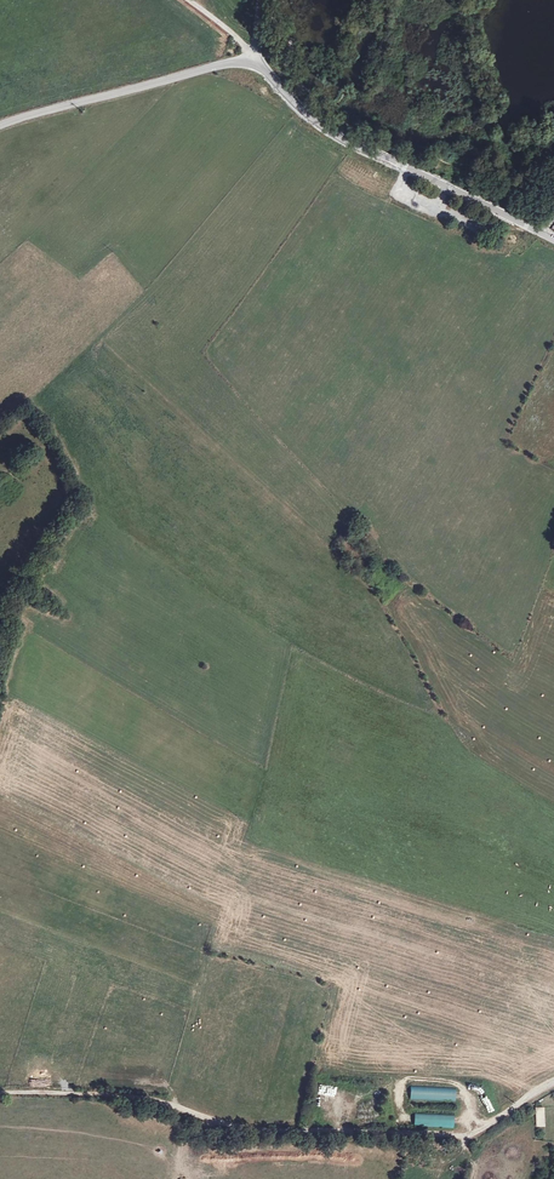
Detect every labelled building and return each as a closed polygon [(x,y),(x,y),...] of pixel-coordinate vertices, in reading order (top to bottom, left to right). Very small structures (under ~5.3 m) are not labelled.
[(456,1101),(456,1088),(411,1088),(411,1100),(456,1101)] [(415,1114),(415,1127),(454,1127),(454,1114),(415,1114)]
